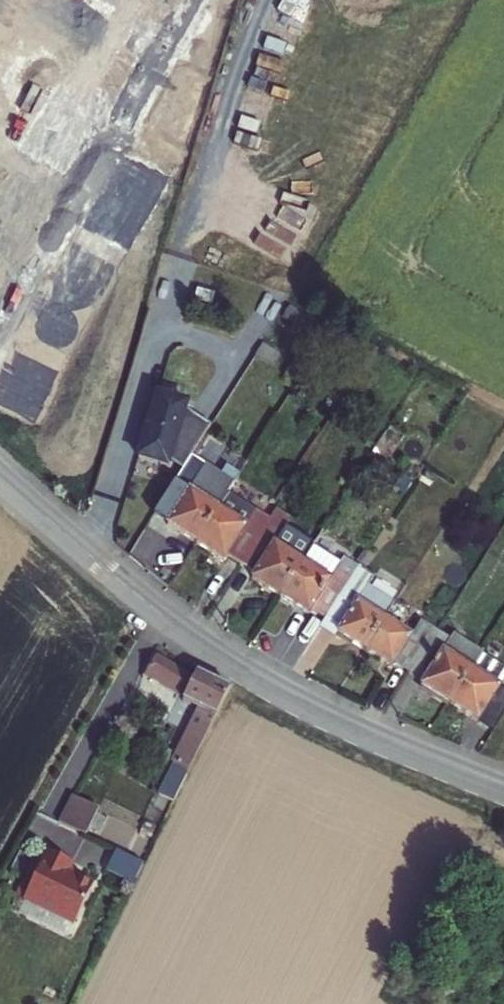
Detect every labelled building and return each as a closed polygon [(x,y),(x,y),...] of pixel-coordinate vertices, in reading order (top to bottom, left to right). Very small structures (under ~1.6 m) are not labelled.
[(23,0),(0,0),(0,37),(54,55),(68,14),(23,0)] [(254,73),(284,82),(292,58),(261,49),(254,73)] [(230,423),(204,407),(206,401),(175,392),(167,418),(173,420),(170,429),(164,428),(156,454),(186,464),(188,459),(202,468),(210,456),(230,423)] [(164,428),(170,429),(173,420),(167,418),(164,428)] [(202,468),(175,511),(190,520),(186,527),(218,547),(239,514),(248,499),(271,461),(262,456),(248,478),(210,456),(202,468)] [(248,499),(239,514),(279,538),(289,522),(248,499)] [(279,538),(239,514),(218,547),(242,563),(247,555),(262,564),(279,538)] [(289,522),(279,538),(262,564),(280,575),(274,584),(299,600),(322,564),(299,549),(308,530),(292,518),(289,522)] [(331,550),(322,564),(299,600),(330,619),(335,612),(349,620),(376,575),(359,564),(355,571),(344,564),(344,557),(331,550)] [(394,586),(376,575),(349,620),(359,626),(354,636),(383,655),(402,623),(380,609),(389,595),(394,586)] [(411,610),(389,595),(380,609),(402,623),(411,610)] [(429,641),(402,623),(383,655),(409,672),(411,669),(424,678),(453,633),(439,626),(429,641)] [(474,646),(453,633),(424,678),(441,689),(439,692),(463,708),(486,673),(466,661),(474,646)] [(474,646),(466,661),(486,673),(495,659),(474,646)] [(171,802),(229,687),(197,668),(194,672),(153,650),(141,671),(181,693),(178,698),(196,708),(169,761),(173,764),(158,795),(171,802)] [(486,673),(463,708),(503,734),(503,685),(486,673)] [(101,808),(75,793),(61,819),(87,833),(101,808)] [(74,862),(52,850),(47,859),(26,897),(75,925),(96,886),(69,871),(74,862)] [(117,853),(110,868),(137,882),(144,867),(117,853)] [(19,894),(26,897),(47,859),(41,855),(19,894)]
